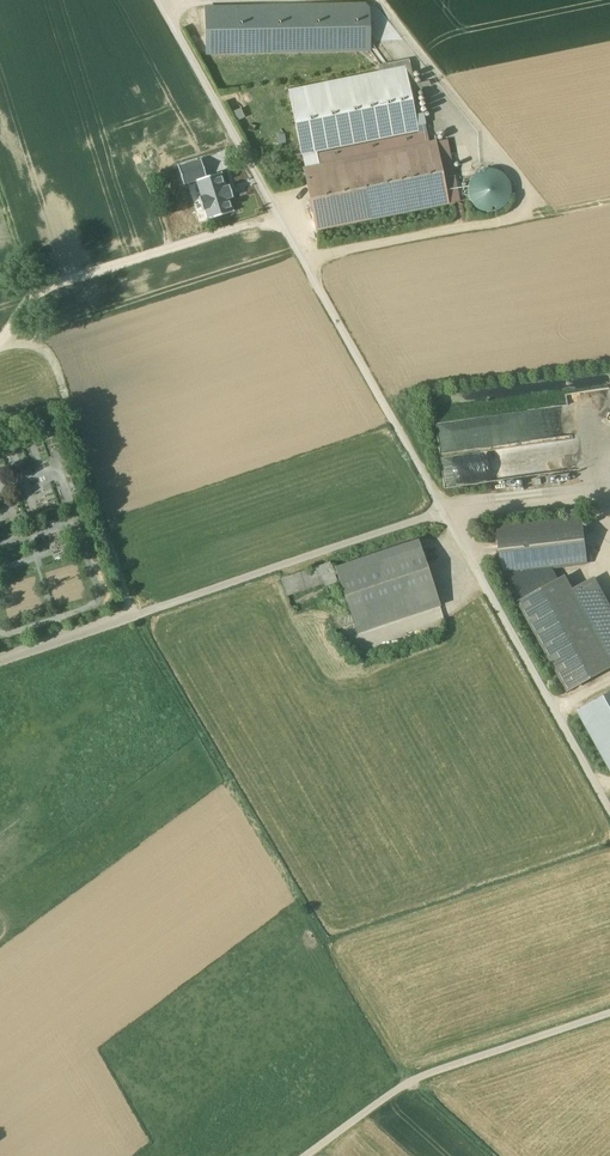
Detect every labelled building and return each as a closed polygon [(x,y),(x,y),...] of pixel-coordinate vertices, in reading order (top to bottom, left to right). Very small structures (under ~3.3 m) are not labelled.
[(205,9),(206,53),(369,49),(368,10),(365,6),(205,9)] [(386,63),(396,57),(386,41),(377,47),(386,63)] [(314,86),(301,88),(301,87),(301,88),(288,91),(288,90),(301,155),(301,154),(301,153),(306,152),(306,155),(303,156),(305,168),(318,166),(315,151),(314,151),(326,148),(327,149),(327,148),(339,146),(340,147),(340,146),(352,143),(353,144),(353,143),(366,140),(366,141),(366,140),(379,138),(379,139),(379,138),(392,135),(392,136),(392,135),(405,133),(405,134),(405,133),(405,132),(417,130),(418,131),(405,66),(404,66),(405,68),(392,70),(392,69),(392,70),(379,73),(379,72),(379,73),(366,75),(366,74),(366,75),(353,78),(353,77),(353,78),(340,80),(340,79),(340,80),(340,81),(327,83),(327,82),(327,83),(314,86),(314,85),(314,86)] [(240,109),(234,112),(238,120),(244,117),(240,109)] [(305,168),(304,169),(316,230),(448,203),(435,142),(318,166),(305,168)] [(511,193),(511,189),(510,185),(509,181),(506,177),(503,174),(500,171),(496,170),(492,169),(487,169),(483,170),(479,171),(476,173),(473,176),(470,180),(468,184),(467,188),(467,192),(468,196),(470,200),(472,204),(475,207),(479,210),(482,211),(487,212),(491,212),(495,211),(499,210),(503,208),(506,205),(508,201),(510,197),(511,193)] [(223,172),(196,181),(208,219),(233,212),(226,188),(228,187),(223,172)] [(468,452),(466,420),(438,422),(439,454),(468,452)] [(518,478),(518,469),(501,469),(501,485),(522,485),(522,478),(518,478)] [(570,474),(548,477),(549,487),(571,485),(570,474)] [(582,516),(509,525),(508,519),(497,520),(503,573),(587,563),(582,516)] [(417,540),(335,568),(355,627),(437,600),(417,540)] [(330,562),(281,578),(287,596),(337,579),(330,562)] [(519,603),(568,690),(609,667),(609,657),(572,589),(565,577),(519,603)] [(594,577),(572,589),(609,657),(609,605),(594,577)] [(581,714),(609,765),(609,697),(581,714)]
